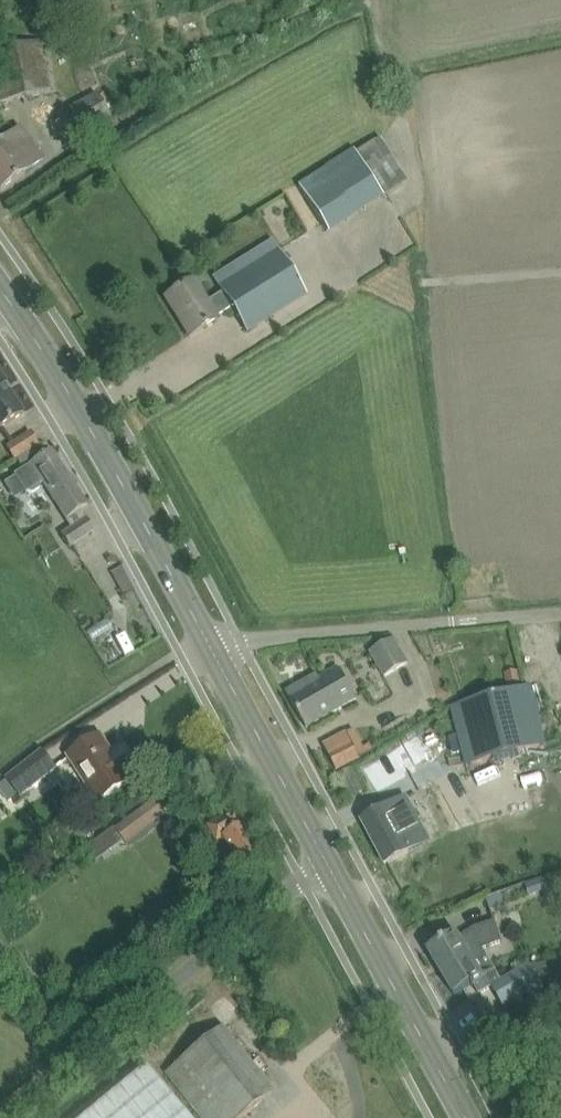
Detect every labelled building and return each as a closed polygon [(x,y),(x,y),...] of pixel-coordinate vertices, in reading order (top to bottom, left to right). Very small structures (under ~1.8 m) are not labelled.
[(40,41),(0,49),(0,103),(50,93),(40,41)] [(109,118),(96,94),(69,109),(82,133),(109,118)] [(25,172),(42,159),(20,128),(2,139),(0,141),(0,190),(25,172)] [(357,152),(384,196),(403,184),(375,140),(357,152)] [(246,332),(306,295),(278,250),(218,287),(221,292),(207,302),(193,280),(165,297),(189,336),(217,319),(216,317),(231,308),(246,332)] [(0,374),(0,429),(23,414),(4,385),(6,383),(0,374)] [(36,445),(38,444),(30,432),(6,447),(14,459),(16,458),(36,445)] [(50,450),(43,455),(36,445),(16,458),(22,469),(14,475),(25,493),(28,491),(33,493),(39,489),(40,483),(42,482),(72,528),(62,535),(69,546),(92,531),(85,519),(84,520),(78,511),(87,505),(50,450)] [(393,638),(370,652),(385,677),(408,664),(393,638)] [(357,700),(338,667),(319,678),(317,675),(286,693),(306,729),(357,700)] [(436,711),(452,770),(546,744),(530,685),(436,711)] [(425,733),(378,751),(400,807),(447,788),(425,733)] [(139,770),(126,750),(115,757),(100,735),(67,756),(98,802),(130,781),(128,777),(139,770)] [(360,758),(352,742),(328,754),(336,770),(360,758)] [(8,802),(19,794),(21,796),(55,769),(42,752),(7,779),(0,785),(0,791),(8,802)] [(125,840),(164,811),(155,799),(115,829),(125,840)] [(237,810),(209,827),(217,842),(224,838),(240,865),(262,853),(237,810)] [(385,864),(408,852),(409,852),(421,844),(413,829),(411,830),(402,815),(392,820),(391,820),(369,832),(385,864)] [(500,896),(488,901),(491,909),(504,904),(500,896)] [(467,964),(485,953),(489,951),(486,947),(502,942),(495,922),(471,930),(459,938),(457,934),(444,942),(443,941),(440,943),(441,944),(428,952),(440,972),(463,958),(467,964)] [(502,981),(485,953),(467,964),(463,958),(440,972),(454,995),(471,985),(472,987),(474,986),(479,995),(492,987),(504,1008),(541,986),(528,965),(502,981)] [(512,1036),(506,1026),(495,1032),(501,1043),(512,1036)] [(166,1073),(201,1117),(242,1117),(274,1093),(223,1028),(166,1073)] [(149,1066),(86,1117),(192,1117),(149,1066)]
